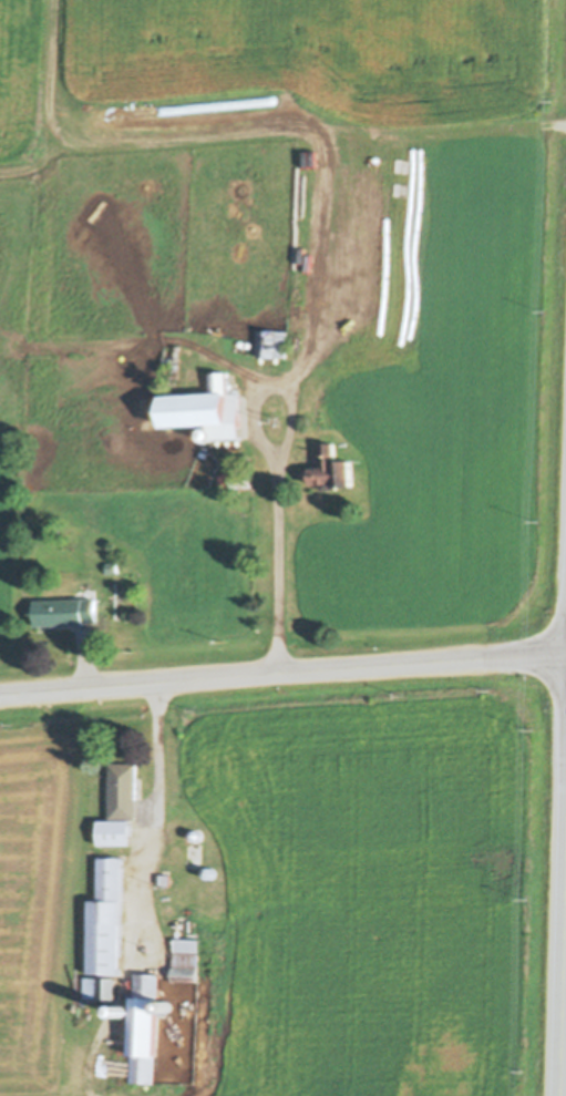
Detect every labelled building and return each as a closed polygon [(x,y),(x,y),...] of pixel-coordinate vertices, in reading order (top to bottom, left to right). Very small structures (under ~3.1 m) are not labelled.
[(259,326),(277,326),(277,328),(287,328),(287,352),(259,352),(259,326)] [(214,434),(213,436),(210,438),(209,438),(208,438),(206,438),(205,437),(203,434),(203,433),(203,431),(203,430),(204,428),(205,427),(206,427),(208,426),(210,427),(212,427),(212,418),(165,421),(164,390),(214,388),(213,368),(229,368),(229,390),(240,390),(243,433),(214,434)] [(323,462),(322,439),(336,439),(337,455),(353,455),(354,481),(338,482),(338,485),(322,486),(322,480),(313,480),(312,463),(323,462)] [(220,471),(230,470),(231,485),(223,486),(220,471)] [(233,472),(253,470),(254,483),(234,484),(233,472)] [(106,561),(117,561),(117,570),(106,571),(106,561)] [(34,597),(95,596),(96,618),(84,618),(84,622),(35,624),(34,597)] [(111,760),(138,760),(137,816),(111,817),(111,760)] [(100,817),(131,818),(132,841),(100,841),(100,817)] [(194,836),(193,834),(193,833),(192,831),(193,830),(194,829),(194,828),(195,828),(197,827),(199,828),(202,829),(202,830),(202,831),(202,832),(202,833),(202,834),(200,836),(198,837),(197,837),(196,837),(195,837),(194,836)] [(194,850),(193,849),(192,848),(192,847),(192,846),(193,843),(193,842),(195,841),(196,841),(198,841),(199,841),(200,842),(202,843),(202,844),(202,846),(202,848),(202,849),(200,850),(199,851),(197,851),(196,851),(195,851),(194,850)] [(99,854),(123,856),(120,972),(88,971),(90,898),(99,898),(99,854)] [(207,875),(206,874),(206,873),(205,872),(205,870),(206,868),(207,867),(208,865),(209,865),(210,865),(212,865),(213,865),(215,867),(216,867),(216,869),(217,871),(217,872),(216,874),(215,874),(214,875),(212,877),(210,877),(208,875),(207,875)] [(162,872),(171,872),(171,881),(161,881),(162,872)] [(174,935),(199,936),(198,980),(172,979),(174,935)] [(135,971),(159,971),(159,995),(157,1053),(156,1053),(155,1082),(131,1080),(132,1052),(131,1052),(133,994),(135,994),(135,971)] [(85,975),(116,975),(115,996),(84,995),(85,975)] [(163,1008),(162,1006),(162,1005),(161,1004),(161,1003),(162,1001),(164,1000),(165,998),(167,998),(168,998),(169,1000),(171,1000),(172,1002),(172,1003),(172,1004),(172,1006),(171,1007),(169,1008),(168,1008),(167,1010),(165,1010),(164,1008),(163,1008)] [(122,1014),(121,1013),(120,1012),(120,1011),(120,1008),(120,1007),(120,1006),(121,1005),(122,1004),(124,1003),(125,1003),(126,1003),(127,1003),(130,1004),(130,1005),(131,1006),(131,1008),(131,1011),(130,1012),(128,1013),(128,1014),(126,1014),(125,1014),(123,1014),(122,1014)]
